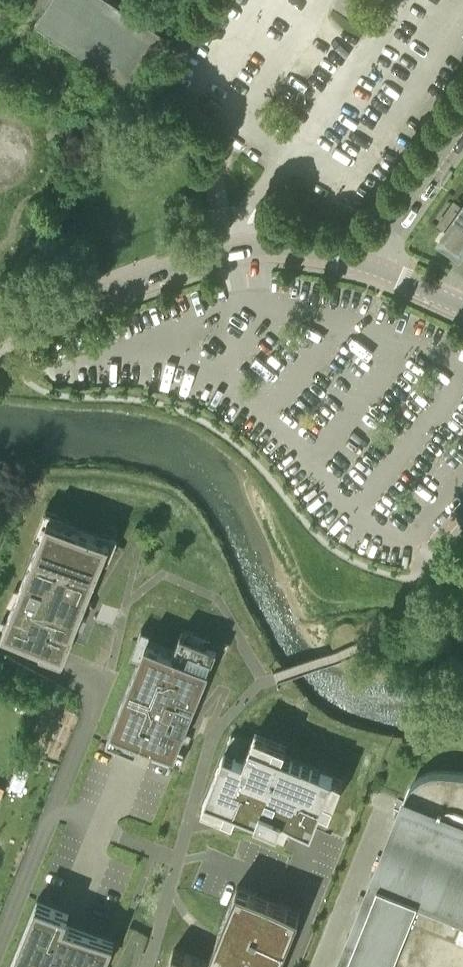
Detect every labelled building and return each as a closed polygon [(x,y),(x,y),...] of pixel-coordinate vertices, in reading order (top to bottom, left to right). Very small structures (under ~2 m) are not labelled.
[(36,21),(138,88),(172,36),(116,0),(50,0),(36,21)] [(460,209),(456,206),(445,221),(450,224),(440,239),(461,253),(462,249),(462,206),(460,209)] [(49,514),(4,627),(36,640),(67,652),(84,609),(112,539),(49,514)] [(218,641),(200,633),(183,626),(175,642),(147,631),(128,679),(106,732),(137,745),(142,734),(157,739),(152,754),(182,767),(184,768),(196,733),(184,729),(187,724),(189,717),(191,714),(204,679),(218,641)] [(251,738),(231,730),(202,805),(236,819),(240,808),(247,811),(254,813),(262,816),(259,824),(286,835),(290,825),(293,817),(313,826),(321,805),(331,808),(345,771),(336,767),(336,766),(286,746),(289,736),(257,723),(251,738)] [(441,765),(433,766),(426,769),(421,772),(415,777),(410,784),(407,782),(404,789),(401,798),(370,875),(337,958),(333,966),(462,966),(462,767),(441,765)] [(301,910),(238,884),(229,906),(217,933),(215,938),(213,944),(209,957),(175,943),(165,966),(277,966),(301,910)] [(60,900),(38,891),(9,966),(104,966),(114,940),(116,935),(108,932),(86,923),(66,914),(70,904),(60,900)]
